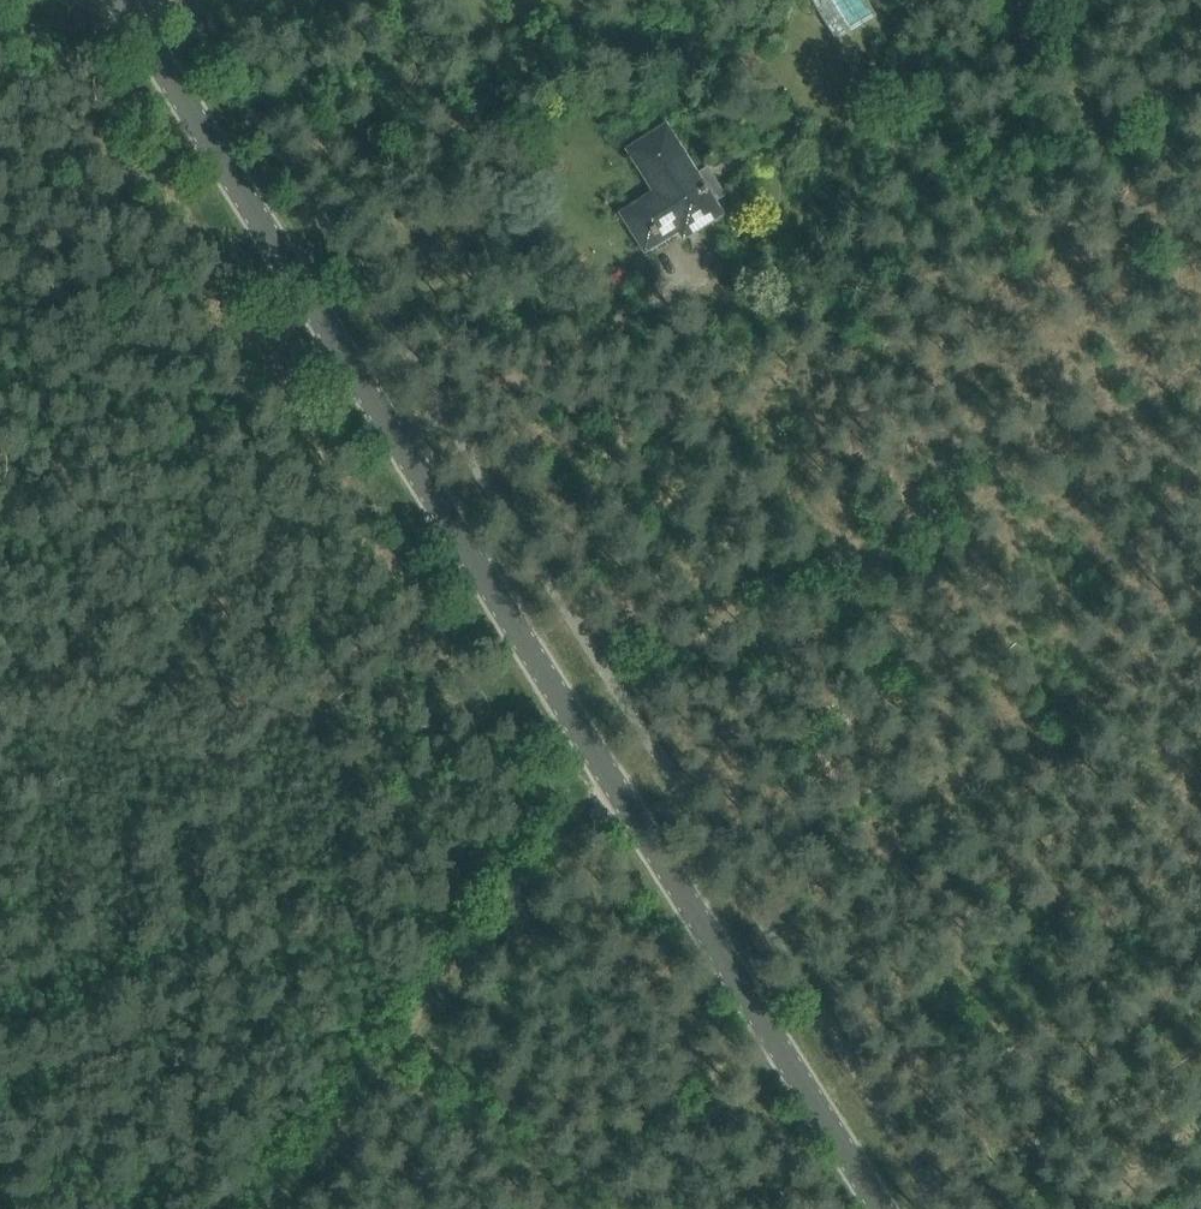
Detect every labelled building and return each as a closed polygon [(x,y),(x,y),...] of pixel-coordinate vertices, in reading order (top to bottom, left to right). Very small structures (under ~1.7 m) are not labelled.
[(841,47),(882,23),(868,0),(813,0),(841,47)] [(666,128),(630,150),(658,194),(624,215),(641,241),(690,210),(700,226),(720,214),(713,203),(725,195),(708,168),(695,176),(666,130),(667,129),(666,128)]
